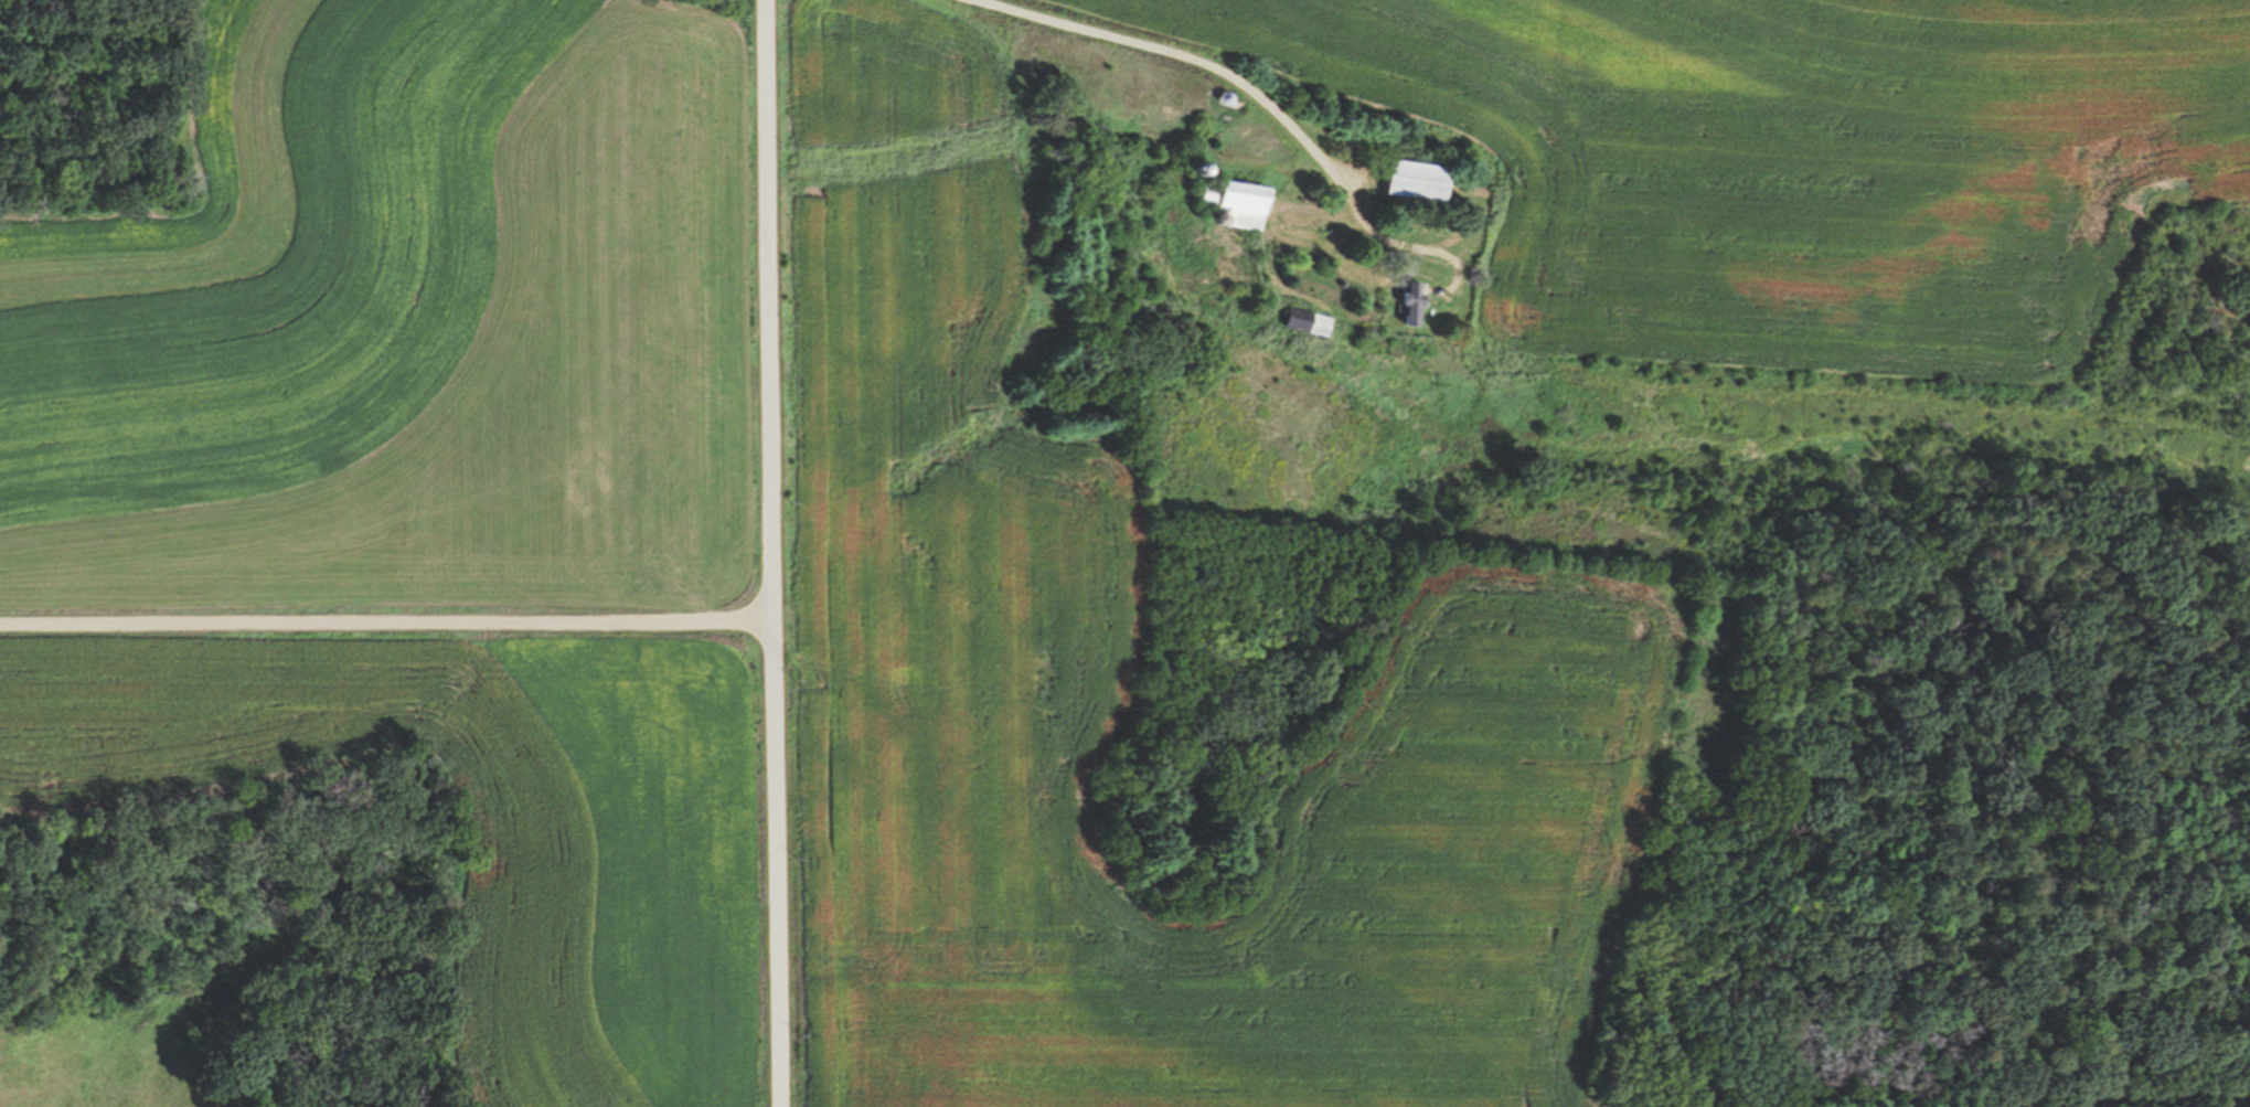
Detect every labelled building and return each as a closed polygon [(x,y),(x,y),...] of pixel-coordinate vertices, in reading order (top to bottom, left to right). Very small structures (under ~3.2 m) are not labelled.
[(1453,202),(1457,166),(1396,159),(1392,195),(1453,202)] [(1247,213),(1245,228),(1269,231),(1274,187),(1207,178),(1204,208),(1247,213)] [(1406,281),(1406,322),(1425,322),(1425,305),(1431,305),(1431,296),(1423,296),(1423,281),(1406,281)] [(1336,315),(1294,309),(1291,329),(1333,334),(1336,315)]
